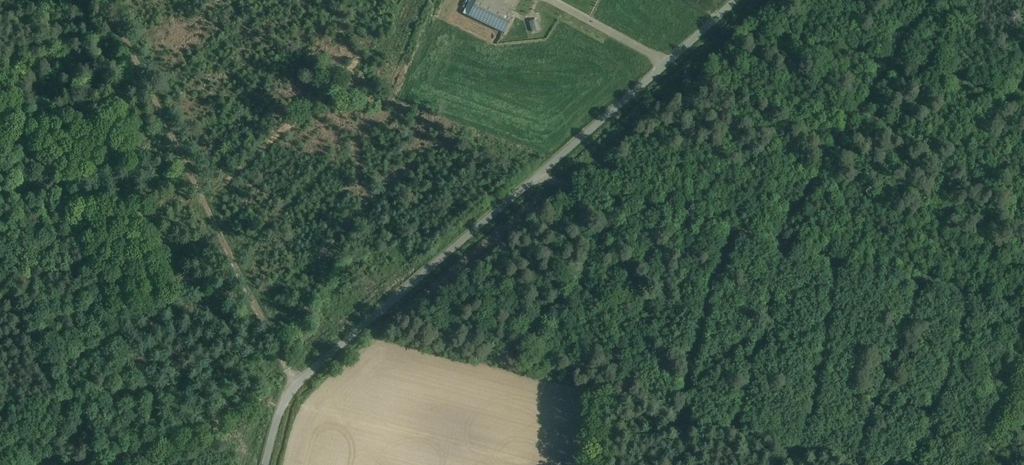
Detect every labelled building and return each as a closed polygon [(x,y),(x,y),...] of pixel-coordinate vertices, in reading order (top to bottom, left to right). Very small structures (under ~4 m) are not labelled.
[(468,17),(476,1),(474,0),(470,0),(463,14),(468,17)] [(468,17),(504,34),(513,16),(479,0),(476,0),(476,1),(468,17)] [(534,32),(543,30),(540,18),(531,20),(534,32)]
